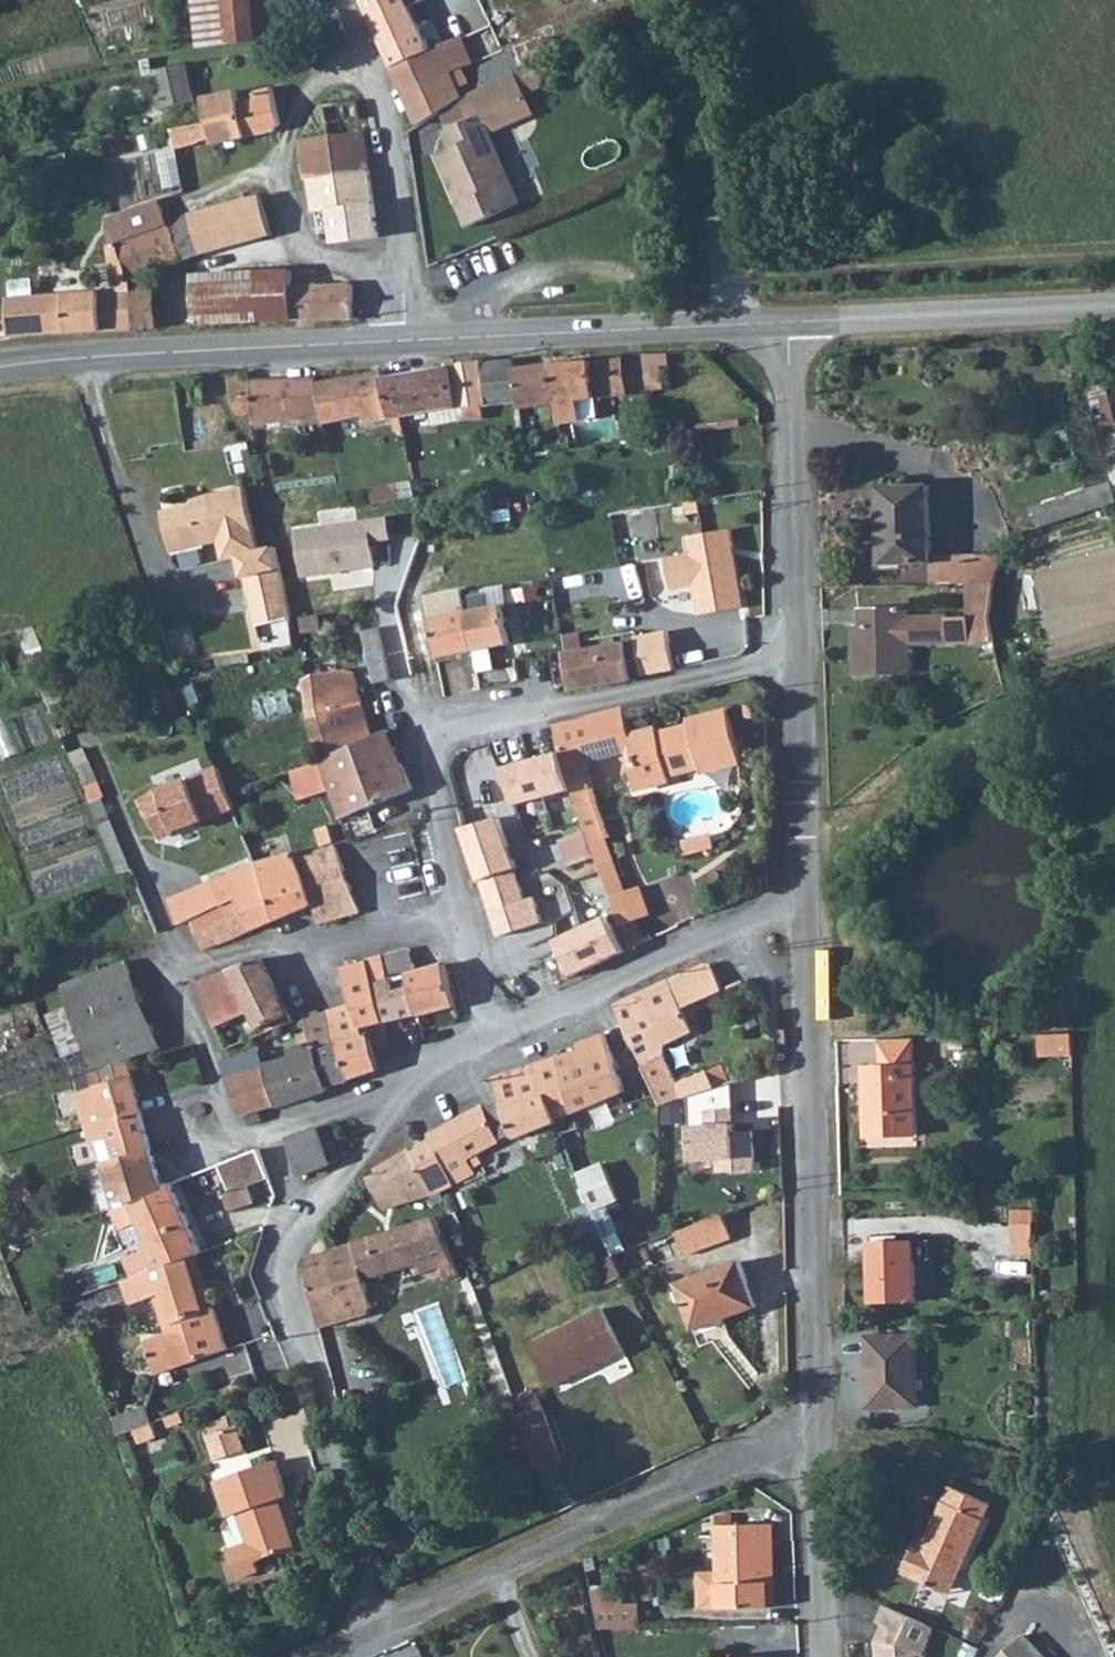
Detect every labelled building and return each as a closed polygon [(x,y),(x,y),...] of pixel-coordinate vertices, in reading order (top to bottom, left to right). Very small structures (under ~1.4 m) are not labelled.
[(194,49),(266,43),(262,0),(190,0),(194,49)] [(361,3),(390,69),(427,52),(414,20),(405,0),(368,0),(361,3)] [(390,69),(415,125),(446,112),(463,105),(456,89),(467,84),(461,70),(469,66),(457,39),(427,52),(390,69)] [(192,104),(184,66),(150,73),(159,110),(192,104)] [(482,121),(525,101),(515,83),(472,101),(482,121)] [(248,99),(235,102),(243,141),(270,134),(276,126),(268,90),(248,96),(248,99)] [(234,96),(200,102),(204,119),(198,120),(199,125),(204,125),(208,148),(243,141),(235,102),(234,96)] [(482,121),(472,101),(463,105),(446,112),(457,134),(482,122),(482,121)] [(322,140),(361,133),(355,102),(318,108),(318,112),(322,140)] [(303,115),(306,142),(322,140),(318,112),(303,115)] [(483,142),(490,139),(482,122),(457,134),(444,140),(451,155),(444,159),(465,206),(457,210),(467,231),(514,209),(483,142)] [(204,125),(199,125),(191,127),(170,131),(174,152),(208,148),(204,125)] [(298,144),(304,184),(368,173),(361,133),(322,140),(306,142),(298,144)] [(521,206),(490,139),(483,142),(514,209),(521,206)] [(465,206),(444,159),(437,162),(457,210),(465,206)] [(378,239),(371,192),(369,173),(368,173),(304,184),(316,209),(316,216),(328,213),(335,246),(378,239)] [(189,223),(200,255),(235,245),(271,238),(260,202),(189,223)] [(100,222),(109,249),(116,247),(169,230),(165,217),(160,203),(100,222)] [(189,223),(170,233),(180,261),(200,255),(189,223)] [(170,233),(169,230),(116,247),(131,292),(158,284),(154,270),(180,261),(170,233)] [(131,292),(116,247),(109,249),(110,293),(5,298),(9,338),(133,332),(132,293),(131,292)] [(191,281),(192,294),(195,325),(289,320),(288,290),(288,288),(287,274),(252,276),(191,281)] [(289,320),(310,318),(310,323),(333,321),(353,321),(352,287),(316,289),(316,287),(288,288),(288,290),(289,320)] [(151,292),(132,293),(133,332),(152,331),(151,292)] [(646,356),(650,387),(660,386),(657,355),(646,356)] [(598,400),(595,362),(556,366),(559,404),(598,400)] [(390,423),(401,420),(462,408),(521,400),(519,371),(517,363),(385,382),(390,423)] [(519,371),(521,400),(522,408),(559,404),(556,366),(519,371)] [(362,420),(363,428),(364,428),(390,423),(385,382),(383,372),(356,377),(362,420)] [(247,376),(225,377),(225,400),(230,400),(228,409),(231,415),(236,417),(245,415),(249,409),(248,384),(247,376)] [(356,377),(315,383),(319,429),(322,428),(362,420),(356,377)] [(249,409),(250,427),(308,426),(308,429),(296,429),(296,439),(310,438),(310,435),(323,434),(322,428),(319,429),(315,383),(315,380),(248,384),(249,409)] [(659,455),(684,450),(682,434),(657,440),(659,455)] [(1016,515),(1024,536),(1114,502),(1114,489),(1111,479),(1016,515)] [(414,480),(375,485),(378,502),(417,497),(414,480)] [(171,558),(216,549),(228,547),(232,564),(245,628),(280,621),(265,550),(252,553),(240,493),(195,502),(197,510),(162,517),(171,558)] [(960,599),(960,570),(927,570),(926,508),(878,509),(880,583),(928,581),(927,600),(960,599)] [(392,519),(303,531),(309,576),(379,566),(376,537),(394,534),(392,519)] [(732,531),(688,538),(691,553),(667,557),(672,589),(696,586),(700,615),(744,608),(732,531)] [(990,598),(1005,552),(959,535),(960,570),(960,599),(965,598),(990,598)] [(228,547),(216,549),(220,566),(232,564),(228,547)] [(967,655),(995,653),(989,635),(990,598),(965,598),(967,655)] [(496,607),(462,615),(471,651),(506,643),(505,639),(513,638),(506,609),(498,611),(496,607)] [(471,651),(462,615),(425,624),(434,660),(471,651)] [(946,655),(946,631),(904,633),(904,621),(859,621),(857,637),(847,637),(850,692),(905,691),(904,657),(946,655)] [(357,635),(373,684),(388,680),(379,650),(372,630),(357,635)] [(670,639),(637,643),(641,682),(675,678),(670,639)] [(379,650),(388,680),(407,675),(399,643),(379,650)] [(626,644),(590,648),(566,651),(571,694),(631,687),(626,644)] [(298,691),(305,720),(356,707),(349,678),(298,691)] [(305,720),(313,758),(371,737),(356,707),(305,720)] [(622,710),(553,728),(560,755),(564,768),(572,792),(576,804),(588,837),(602,832),(606,831),(593,794),(586,765),(635,752),(639,769),(630,771),(635,793),(662,786),(661,781),(669,779),(701,771),(702,776),(740,767),(736,750),(727,713),(687,723),(688,728),(657,736),(656,731),(629,737),(622,710)] [(371,737),(313,758),(323,786),(336,821),(414,792),(388,731),(371,737)] [(564,768),(560,755),(506,769),(516,807),(572,792),(564,768)] [(313,758),(282,770),(292,797),(323,786),(313,758)] [(219,769),(140,800),(160,837),(233,807),(219,769)] [(462,830),(480,884),(491,917),(526,906),(514,873),(499,820),(462,830)] [(602,832),(588,837),(590,844),(606,889),(620,884),(602,832)] [(714,837),(685,844),(688,858),(708,853),(710,857),(713,858),(715,851),(718,850),(714,837)] [(336,846),(295,858),(315,903),(321,920),(330,918),(335,929),(367,919),(363,910),(336,846)] [(292,850),(254,864),(274,920),(315,903),(295,858),(292,850)] [(274,920),(254,864),(165,900),(176,924),(189,919),(236,899),(251,931),(274,920)] [(144,872),(134,876),(141,893),(149,889),(144,872)] [(606,889),(616,917),(644,908),(634,879),(620,884),(606,889)] [(141,893),(155,926),(161,924),(149,889),(141,893)] [(189,919),(201,952),(251,931),(236,899),(189,919)] [(499,938),(506,936),(542,923),(535,903),(526,906),(491,917),(499,938)] [(622,955),(605,921),(554,943),(571,978),(622,955)] [(389,977),(406,973),(415,971),(409,947),(384,952),(389,977)] [(365,958),(370,982),(389,977),(384,952),(365,958)] [(351,1001),(362,1029),(381,1025),(370,982),(365,958),(338,965),(351,1001)] [(240,994),(270,976),(263,960),(231,974),(240,994)] [(96,1068),(130,1057),(161,1047),(126,963),(63,983),(96,1068)] [(406,973),(416,1016),(453,1007),(443,964),(415,971),(406,973)] [(716,993),(705,965),(614,1006),(637,1058),(663,1106),(718,1087),(709,1067),(681,1079),(666,1046),(694,1033),(682,1007),(716,993)] [(370,982),(381,1025),(416,1016),(406,973),(389,977),(370,982)] [(288,1015),(270,976),(240,994),(240,995),(248,1012),(256,1030),(288,1015)] [(248,1012),(240,995),(208,1008),(215,1026),(248,1012)] [(337,1042),(351,1082),(380,1072),(370,1040),(366,1040),(362,1029),(351,1001),(325,1009),(337,1042)] [(311,1044),(313,1050),(337,1042),(325,1009),(319,1011),(319,1009),(302,1015),(311,1044)] [(1073,1031),(1039,1034),(1041,1053),(1073,1051),(1073,1031)] [(623,1094),(604,1034),(579,1042),(581,1051),(554,1060),(570,1108),(571,1110),(623,1094)] [(913,1039),(878,1040),(877,1070),(863,1072),(864,1142),(912,1140),(913,1039)] [(319,1069),(328,1090),(351,1082),(337,1042),(313,1050),(319,1069)] [(267,1068),(278,1109),(329,1093),(328,1090),(319,1069),(313,1050),(311,1044),(277,1056),(279,1064),(267,1068)] [(227,1066),(230,1079),(267,1068),(263,1055),(227,1066)] [(570,1108),(554,1060),(494,1079),(513,1137),(521,1137),(553,1118),(553,1114),(570,1108)] [(111,1136),(130,1200),(168,1186),(130,1061),(77,1077),(79,1085),(90,1082),(92,1088),(96,1087),(107,1124),(95,1127),(98,1139),(111,1136)] [(261,1115),(278,1109),(267,1068),(230,1079),(242,1120),(247,1119),(250,1128),(263,1124),(261,1115)] [(706,1123),(689,1123),(690,1159),(716,1159),(717,1171),(758,1170),(757,1130),(739,1131),(738,1123),(734,1123),(734,1107),(706,1108),(706,1123)] [(498,1140),(483,1108),(431,1137),(434,1144),(452,1181),(469,1173),(472,1178),(484,1173),(480,1161),(476,1151),(487,1145),(498,1140)] [(338,1125),(319,1132),(328,1160),(330,1165),(349,1156),(338,1125)] [(328,1160),(319,1132),(291,1142),(300,1169),(328,1160)] [(414,1155),(430,1192),(452,1181),(434,1144),(414,1155)] [(492,1155),(487,1145),(476,1151),(480,1161),(492,1155)] [(369,1177),(380,1203),(390,1197),(400,1192),(403,1200),(403,1201),(430,1192),(414,1155),(411,1150),(377,1167),(378,1172),(369,1177)] [(271,1177),(262,1154),(239,1161),(223,1167),(231,1191),(249,1184),(271,1177)] [(621,1162),(607,1168),(618,1194),(632,1188),(621,1162)] [(607,1168),(604,1163),(579,1176),(595,1210),(620,1198),(618,1194),(607,1168)] [(122,1259),(130,1279),(133,1277),(187,1257),(193,1255),(202,1252),(173,1184),(168,1186),(130,1200),(131,1204),(112,1210),(116,1220),(125,1218),(127,1224),(139,1220),(148,1241),(142,1244),(144,1249),(122,1259)] [(226,1193),(231,1209),(255,1202),(249,1184),(231,1191),(226,1193)] [(393,1203),(403,1200),(400,1192),(390,1197),(393,1203)] [(384,1212),(404,1203),(403,1201),(403,1200),(393,1203),(390,1197),(380,1203),(384,1212)] [(1034,1253),(1036,1208),(1014,1208),(1012,1253),(1034,1253)] [(313,1295),(322,1328),(372,1312),(363,1278),(400,1267),(403,1278),(441,1267),(444,1278),(457,1274),(439,1214),(330,1248),(339,1287),(313,1295)] [(732,1240),(723,1215),(681,1229),(689,1254),(732,1240)] [(583,1225),(586,1232),(601,1224),(598,1218),(583,1225)] [(592,1245),(607,1238),(601,1224),(586,1232),(592,1245)] [(911,1244),(865,1244),(866,1306),(911,1303),(911,1244)] [(308,1271),(313,1295),(339,1287),(330,1248),(319,1251),(308,1271)] [(609,1281),(624,1274),(614,1252),(599,1259),(609,1281)] [(215,1307),(193,1255),(187,1257),(208,1310),(215,1307)] [(187,1257),(133,1277),(143,1301),(151,1297),(166,1334),(144,1343),(154,1375),(237,1344),(220,1305),(215,1307),(208,1310),(187,1257)] [(756,1309),(740,1264),(681,1285),(696,1330),(756,1309)] [(627,1352),(605,1310),(533,1344),(555,1387),(627,1352)] [(916,1403),(914,1335),(869,1338),(870,1404),(916,1403)] [(155,1404),(161,1419),(189,1407),(184,1393),(155,1404)] [(517,1401),(541,1470),(566,1461),(547,1408),(532,1413),(526,1398),(517,1401)] [(244,1452),(236,1426),(208,1436),(216,1461),(244,1452)] [(285,1495),(273,1462),(215,1483),(228,1516),(236,1513),(248,1542),(234,1546),(246,1578),(267,1570),(263,1558),(295,1545),(277,1498),(285,1495)] [(956,1560),(994,1482),(948,1473),(907,1564),(938,1578),(948,1556),(956,1560)] [(700,1608),(770,1605),(766,1539),(772,1539),(771,1522),(717,1524),(719,1569),(697,1571),(700,1608)] [(766,1539),(770,1605),(774,1605),(772,1539),(766,1539)] [(946,1582),(956,1560),(948,1556),(938,1578),(946,1582)] [(592,1591),(601,1629),(635,1630),(635,1604),(624,1604),(625,1592),(592,1591)] [(879,1606),(872,1624),(880,1627),(873,1644),(875,1656),(921,1656),(921,1650),(930,1627),(879,1606)] [(1005,1656),(1049,1656),(1030,1635),(1005,1656)]
